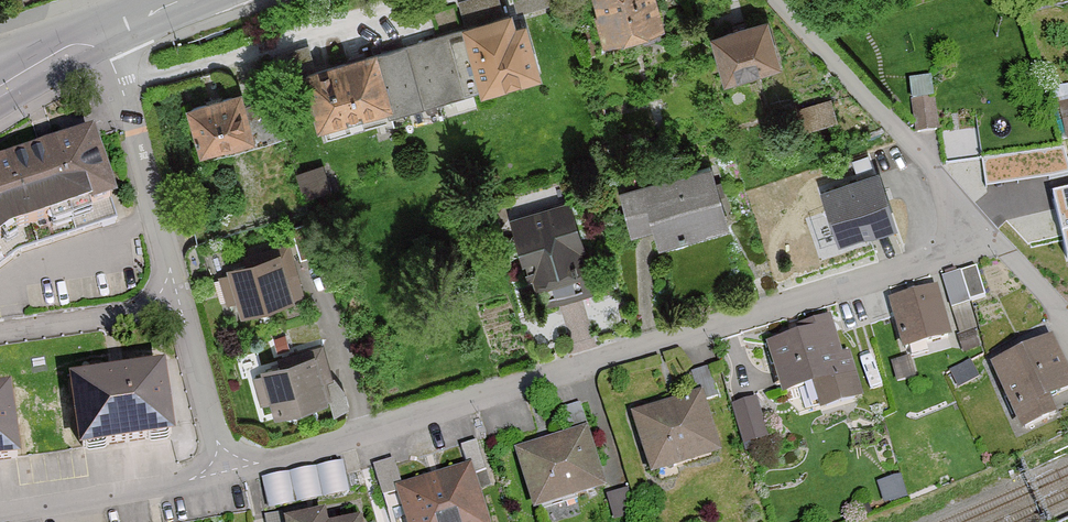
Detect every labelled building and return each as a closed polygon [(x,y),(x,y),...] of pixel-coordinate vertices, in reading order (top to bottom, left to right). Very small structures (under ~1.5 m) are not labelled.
[(608,50),(667,32),(657,0),(593,0),(608,50)] [(524,20),(467,36),(484,96),(541,80),(524,20)] [(770,26),(713,44),(726,87),(783,70),(770,26)] [(467,36),(381,60),(397,120),(484,96),(467,36)] [(381,60),(306,80),(323,140),(397,120),(381,60)] [(265,93),(194,115),(209,165),(281,143),(265,93)] [(841,101),(797,110),(801,134),(846,126),(841,101)] [(101,145),(27,166),(49,240),(122,221),(101,145)] [(982,158),(986,183),(1049,175),(1067,171),(1067,161),(1064,146),(982,158)] [(18,253),(49,240),(27,166),(0,175),(0,266),(18,253)] [(713,176),(618,201),(628,239),(652,233),(657,250),(727,232),(713,176)] [(883,178),(825,196),(843,251),(901,234),(883,178)] [(1053,194),(1067,254),(1067,191),(1053,194)] [(572,201),(508,218),(521,266),(537,261),(544,291),(581,281),(572,250),(584,247),(572,201)] [(289,246),(224,263),(240,321),(304,304),(289,246)] [(979,262),(944,272),(953,304),(988,294),(979,262)] [(941,293),(889,305),(903,361),(955,349),(941,293)] [(808,341),(770,350),(782,403),(844,389),(829,325),(805,330),(808,341)] [(991,372),(1020,431),(1067,407),(1067,378),(1051,343),(991,372)] [(321,351),(257,366),(272,431),(336,416),(321,351)] [(167,379),(73,391),(82,465),(176,454),(167,379)] [(732,402),(746,440),(772,430),(758,393),(732,402)] [(702,397),(633,418),(653,483),(722,462),(702,397)] [(0,403),(0,481),(23,479),(16,402),(0,403)] [(520,452),(542,521),(546,521),(606,503),(584,432),(520,452)] [(265,469),(269,501),(351,493),(348,461),(265,469)] [(399,497),(407,521),(485,521),(469,474),(399,497)]
